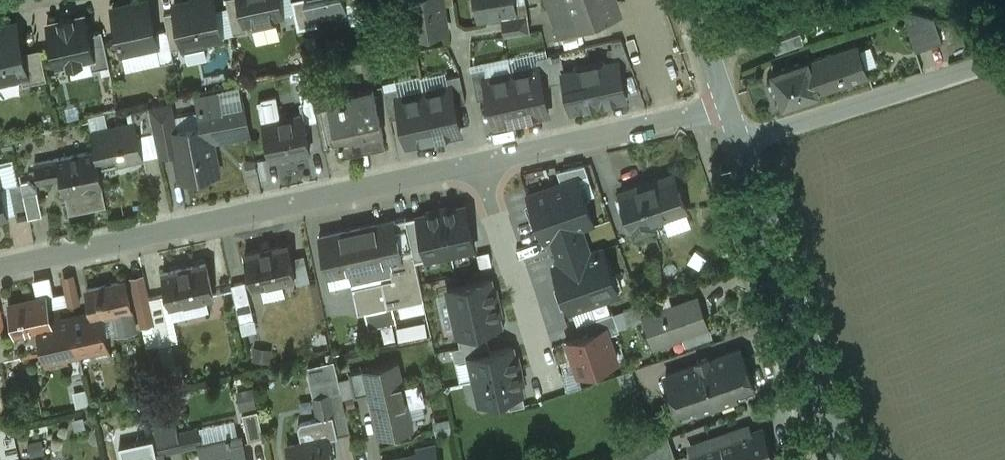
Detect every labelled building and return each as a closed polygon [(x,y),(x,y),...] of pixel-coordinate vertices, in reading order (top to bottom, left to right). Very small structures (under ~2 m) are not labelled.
[(113,7),(123,53),(157,45),(158,45),(155,31),(148,0),(146,0),(113,7)] [(175,3),(176,11),(184,46),(185,49),(206,44),(205,41),(223,37),(215,0),(190,0),(175,3)] [(234,33),(249,30),(247,23),(246,23),(241,0),(227,0),(234,33)] [(246,23),(247,23),(249,23),(253,26),(278,20),(281,16),(283,15),(280,0),(241,0),(246,23)] [(299,29),(319,24),(318,18),(310,19),(306,0),(293,0),(299,29)] [(310,19),(318,18),(349,11),(347,4),(358,2),(358,0),(306,0),(310,19)] [(414,34),(447,29),(443,4),(442,0),(409,0),(414,34)] [(480,17),(502,13),(506,12),(511,16),(517,15),(515,3),(514,0),(477,0),(480,17)] [(560,35),(580,28),(570,0),(548,0),(560,35)] [(580,28),(615,16),(609,0),(570,0),(580,28)] [(527,1),(515,3),(517,15),(511,16),(506,12),(502,13),(505,35),(531,31),(527,1)] [(184,46),(176,11),(165,14),(168,29),(172,49),(184,46)] [(938,19),(909,13),(903,15),(916,51),(945,41),(938,19)] [(86,15),(73,18),(72,17),(61,20),(61,21),(48,24),(57,66),(70,63),(70,64),(83,62),(82,60),(91,58),(95,57),(90,33),(86,15)] [(0,26),(0,81),(23,76),(29,75),(24,52),(17,22),(0,26)] [(168,29),(155,31),(158,45),(157,45),(161,63),(175,60),(172,49),(168,29)] [(103,30),(90,33),(95,57),(91,58),(93,69),(110,65),(103,30)] [(633,67),(622,39),(612,41),(617,62),(618,62),(620,69),(633,67)] [(860,45),(811,62),(810,58),(773,71),(784,105),(870,75),(860,45)] [(41,48),(24,52),(29,75),(23,76),(24,84),(48,79),(41,48)] [(561,52),(548,55),(554,83),(566,80),(565,73),(566,73),(561,52)] [(548,55),(535,58),(537,68),(539,68),(543,85),(554,83),(548,55)] [(617,62),(608,64),(604,61),(591,64),(600,105),(626,99),(620,69),(618,62),(617,62)] [(591,64),(577,67),(574,71),(566,73),(565,73),(566,80),(573,110),(600,105),(591,64)] [(537,68),(513,74),(523,122),(529,120),(529,118),(549,113),(543,85),(539,68),(537,68)] [(485,69),(472,72),(478,99),(490,97),(486,80),(488,79),(485,69)] [(461,74),(448,77),(450,88),(451,87),(455,104),(467,102),(461,74)] [(488,79),(486,80),(490,97),(496,125),(516,121),(517,123),(523,122),(513,74),(488,79)] [(310,76),(298,79),(303,101),(314,99),(310,76)] [(373,86),(343,93),(345,99),(343,100),(344,103),(333,105),(330,96),(329,96),(331,105),(340,145),(342,156),(386,145),(373,86)] [(450,88),(425,93),(435,141),(442,140),(441,137),(461,133),(455,104),(451,87),(450,88)] [(398,88),(385,91),(391,119),(402,116),(399,99),(400,99),(398,88)] [(217,93),(199,97),(202,110),(220,106),(217,93)] [(400,99),(399,99),(402,116),(409,144),(428,140),(429,142),(435,141),(425,93),(400,99)] [(202,110),(201,110),(204,125),(207,142),(212,141),(250,134),(243,102),(220,106),(202,110)] [(171,103),(149,108),(154,131),(159,155),(177,152),(173,131),(177,131),(171,103)] [(331,105),(316,108),(325,147),(340,145),(331,105)] [(149,108),(133,111),(135,122),(138,122),(141,134),(154,131),(149,108)] [(303,114),(281,119),(281,117),(264,120),(272,158),(311,149),(303,114)] [(135,122),(93,132),(96,151),(66,157),(59,159),(62,176),(66,194),(103,186),(100,167),(146,157),(141,134),(138,122),(135,122)] [(177,131),(173,131),(177,152),(182,179),(197,176),(201,179),(211,177),(215,172),(218,172),(212,141),(207,142),(204,125),(177,131)] [(48,161),(35,164),(39,181),(62,176),(59,159),(66,157),(63,142),(43,147),(48,161)] [(2,164),(5,184),(18,182),(15,163),(2,164)] [(558,172),(562,184),(578,178),(589,175),(585,165),(558,172)] [(674,175),(617,195),(622,211),(627,209),(636,233),(654,228),(652,221),(686,209),(674,175)] [(8,216),(0,178),(0,218),(8,216)] [(562,184),(529,196),(545,241),(554,238),(563,264),(554,267),(570,312),(619,295),(603,250),(589,255),(579,229),(594,224),(578,178),(562,184)] [(22,183),(11,185),(18,221),(29,218),(24,194),(22,183)] [(38,191),(24,194),(29,218),(43,215),(38,191)] [(465,206),(442,211),(452,254),(475,249),(465,206)] [(442,211),(406,219),(415,262),(452,254),(442,211)] [(406,219),(356,230),(364,267),(367,280),(392,275),(393,279),(382,281),(388,308),(424,300),(415,262),(406,219)] [(364,267),(356,230),(320,238),(328,275),(364,267)] [(288,244),(245,254),(253,287),(296,278),(288,244)] [(206,262),(163,272),(170,305),(214,296),(206,262)] [(74,275),(63,277),(69,305),(80,303),(74,275)] [(491,280),(448,289),(453,312),(496,303),(491,280)] [(125,281),(88,289),(93,312),(94,316),(102,315),(114,312),(131,308),(125,281)] [(246,281),(232,284),(240,322),(254,319),(246,281)] [(358,303),(355,291),(345,293),(349,309),(352,308),(351,304),(358,303)] [(345,293),(321,299),(326,321),(350,316),(349,309),(345,293)] [(148,294),(136,297),(142,324),(143,324),(154,321),(149,298),(148,294)] [(160,295),(149,298),(154,321),(156,330),(159,345),(171,342),(160,295)] [(47,297),(9,305),(14,329),(6,330),(12,357),(44,349),(45,349),(40,329),(54,326),(51,311),(47,297)] [(650,314),(645,316),(645,318),(655,346),(708,328),(698,298),(650,314)] [(629,308),(624,309),(629,324),(645,318),(645,316),(650,314),(646,301),(629,308)] [(501,326),(496,303),(453,312),(458,335),(486,329),(501,326)] [(131,308),(114,312),(118,329),(117,329),(118,333),(136,329),(131,308)] [(71,317),(57,320),(59,311),(59,310),(51,311),(54,326),(40,329),(45,349),(44,349),(49,370),(67,366),(65,358),(80,355),(71,317)] [(93,312),(71,317),(80,355),(96,351),(98,359),(111,356),(102,315),(94,316),(93,312)] [(606,329),(609,336),(620,332),(614,313),(585,323),(589,335),(606,329)] [(402,341),(431,334),(427,319),(399,326),(402,341)] [(154,321),(143,324),(145,332),(156,330),(154,321)] [(486,329),(458,335),(461,347),(488,341),(486,329)] [(589,335),(568,342),(579,375),(617,362),(609,336),(606,329),(589,335)] [(0,332),(0,359),(12,357),(6,330),(0,332)] [(488,341),(461,347),(453,349),(456,361),(470,358),(470,357),(491,353),(488,341)] [(491,353),(470,357),(470,358),(475,380),(518,371),(513,348),(491,353)] [(709,360),(708,357),(697,361),(698,364),(666,375),(679,411),(698,404),(700,412),(738,399),(735,391),(754,385),(741,349),(709,360)] [(398,362),(366,369),(371,391),(372,392),(382,436),(413,429),(408,407),(404,389),(398,362)] [(336,365),(308,371),(319,419),(334,416),(338,437),(351,434),(343,398),(340,382),(336,365)] [(366,369),(351,373),(352,380),(356,395),(356,396),(372,392),(371,391),(366,369)] [(523,394),(518,371),(475,380),(480,404),(508,397),(523,394)] [(352,380),(340,382),(343,398),(356,395),(352,380)] [(422,385),(404,389),(408,407),(426,403),(422,385)] [(526,406),(523,394),(508,397),(510,409),(526,406)] [(264,438),(258,412),(243,415),(248,441),(264,438)] [(334,416),(319,419),(302,423),(299,427),(302,443),(327,438),(328,439),(338,437),(334,416)] [(691,447),(696,459),(777,459),(766,429),(753,434),(750,426),(691,447)] [(200,428),(179,433),(183,449),(202,445),(202,444),(203,444),(200,428)] [(179,433),(158,438),(161,454),(183,449),(179,433)] [(625,451),(629,459),(673,459),(679,458),(671,435),(625,451)] [(202,444),(202,445),(205,459),(246,459),(240,436),(203,444),(202,444)] [(288,446),(291,459),(332,459),(328,439),(327,438),(302,443),(288,446)] [(45,441),(30,442),(31,454),(46,453),(45,441)]
